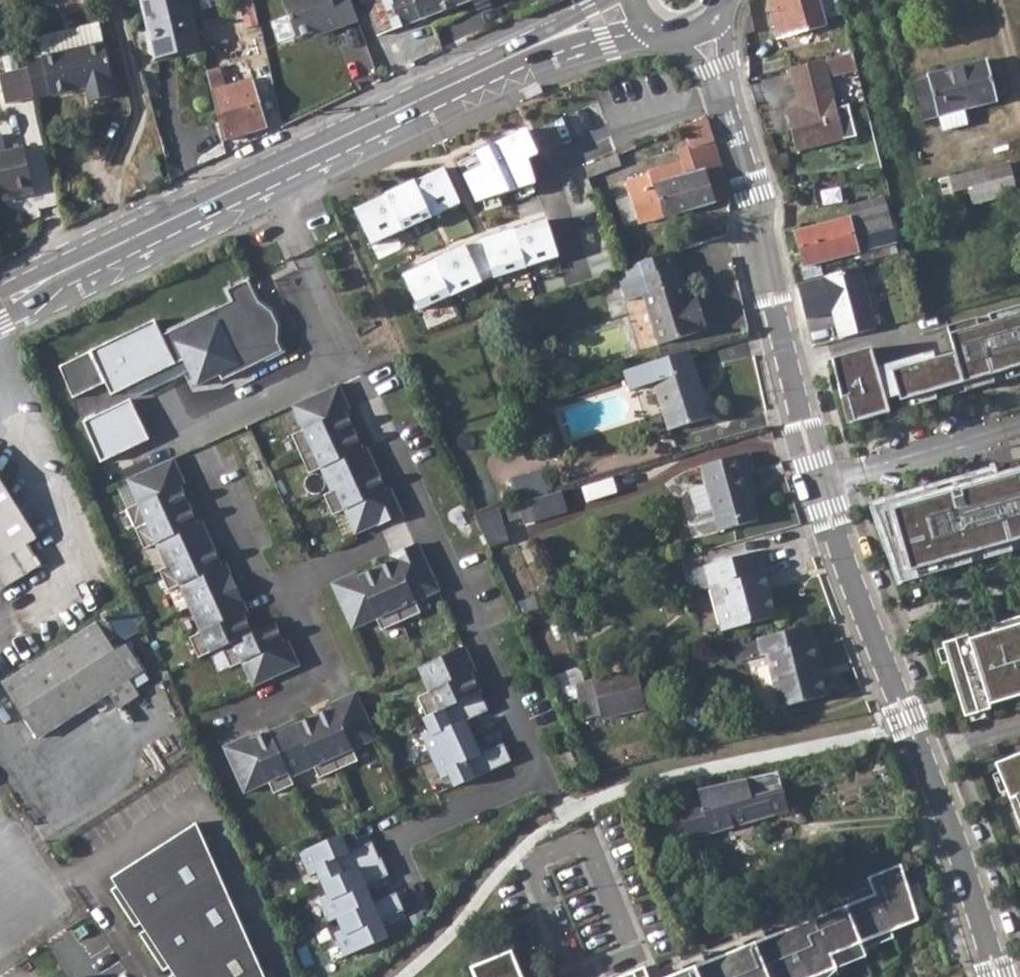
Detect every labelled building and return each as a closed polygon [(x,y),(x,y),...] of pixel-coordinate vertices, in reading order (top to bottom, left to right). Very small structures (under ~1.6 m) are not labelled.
[(190,0),(143,0),(156,61),(201,49),(199,41),(190,0)] [(350,0),(282,0),(296,38),(321,28),(323,33),(357,20),(350,0)] [(366,3),(378,35),(470,0),(375,0),(366,3)] [(484,10),(500,4),(503,2),(507,0),(481,0),(484,10)] [(776,37),(825,25),(818,0),(767,0),(776,37)] [(28,56),(29,64),(30,69),(37,97),(52,93),(53,96),(86,87),(91,102),(113,96),(109,82),(115,80),(100,26),(40,43),(42,52),(28,56)] [(230,33),(204,40),(208,51),(233,44),(230,33)] [(825,56),(791,66),(798,93),(802,92),(804,101),(800,103),(787,107),(798,148),(858,132),(850,101),(838,104),(825,56)] [(923,120),(938,116),(962,110),(996,101),(985,61),(928,76),(928,79),(912,83),(923,120)] [(247,63),(226,66),(229,82),(249,78),(247,63)] [(220,68),(207,71),(224,142),(268,128),(253,79),(225,88),(220,68)] [(7,104),(37,97),(30,69),(1,75),(7,104)] [(962,110),(938,116),(942,131),(966,125),(962,110)] [(684,122),(683,125),(689,147),(677,150),(681,162),(646,173),(640,174),(637,178),(625,181),(638,224),(731,195),(707,116),(692,121),(684,122)] [(461,176),(476,204),(535,183),(527,162),(540,155),(528,132),(463,162),(468,172),(461,176)] [(0,150),(0,191),(1,191),(13,188),(15,196),(34,191),(24,145),(0,150)] [(621,157),(590,161),(593,190),(625,186),(621,157)] [(444,169),(414,182),(430,219),(460,206),(444,169)] [(982,169),(938,180),(946,210),(990,199),(982,169)] [(356,208),(373,247),(431,221),(430,219),(414,182),(356,208)] [(852,186),(829,191),(832,203),(855,197),(852,186)] [(2,198),(15,196),(13,188),(1,191),(2,198)] [(848,220),(796,234),(805,265),(895,241),(884,199),(846,209),(848,220)] [(559,259),(546,221),(466,247),(483,283),(559,259)] [(483,283),(466,247),(402,276),(419,313),(483,283)] [(675,255),(619,272),(630,304),(647,299),(662,346),(711,331),(703,307),(695,309),(684,270),(680,271),(675,255)] [(862,268),(796,286),(805,320),(830,313),(838,342),(879,331),(862,268)] [(261,309),(247,279),(225,289),(231,301),(161,335),(156,323),(131,336),(90,356),(103,383),(153,359),(147,346),(162,339),(174,363),(182,359),(195,386),(218,375),(221,380),(281,352),(272,333),(277,325),(270,310),(261,309)] [(947,326),(955,354),(966,392),(995,383),(993,375),(1005,371),(1007,380),(1019,376),(1019,306),(947,326)] [(848,397),(855,423),(890,413),(886,400),(879,375),(877,368),(871,348),(832,359),(842,399),(848,397)] [(103,383),(90,356),(88,352),(58,366),(70,398),(103,383)] [(879,375),(886,400),(899,397),(892,372),(936,359),(933,352),(877,368),(879,375)] [(693,353),(628,372),(634,391),(657,385),(671,432),(712,420),(707,402),(704,400),(701,390),(703,389),(693,353)] [(899,397),(903,410),(966,392),(955,354),(936,359),(892,372),(899,397)] [(993,375),(995,383),(1007,380),(1005,371),(993,375)] [(376,524),(402,512),(395,497),(390,499),(370,456),(366,459),(338,401),(343,399),(335,385),(290,407),(301,431),(289,436),(308,474),(319,469),(330,492),(322,495),(332,515),(343,510),(355,534),(376,524)] [(84,420),(105,462),(153,438),(132,397),(84,420)] [(753,499),(747,474),(752,473),(756,473),(751,454),(702,467),(714,514),(699,517),(696,524),(698,533),(704,536),(759,523),(753,499)] [(174,458),(128,479),(139,503),(127,509),(144,550),(156,544),(166,568),(159,571),(168,591),(180,585),(201,632),(190,638),(199,658),(221,648),(230,667),(242,663),(253,687),(299,666),(293,652),(289,653),(275,623),(253,634),(239,604),(244,602),(231,574),(227,576),(207,532),(203,534),(177,475),(181,473),(174,458)] [(543,468),(513,478),(520,501),(551,492),(543,468)] [(752,473),(747,474),(753,499),(758,498),(752,473)] [(913,579),(972,562),(970,554),(982,550),(985,558),(1012,550),(1010,543),(1019,540),(1019,473),(992,481),(990,473),(909,497),(911,504),(888,511),(898,537),(888,541),(894,560),(905,556),(913,579)] [(39,567),(26,546),(37,540),(0,479),(0,591),(39,567)] [(563,491),(519,503),(525,525),(569,512),(563,491)] [(875,506),(888,541),(898,537),(888,511),(911,504),(909,497),(875,506)] [(500,509),(475,516),(489,546),(509,541),(500,509)] [(404,549),(419,543),(404,511),(402,512),(376,524),(393,560),(406,554),(404,549)] [(1012,550),(1019,548),(1019,540),(1010,543),(1012,550)] [(440,589),(419,543),(404,549),(406,554),(393,560),(348,580),(346,576),(331,583),(352,628),(376,617),(382,629),(421,612),(416,600),(440,589)] [(970,554),(972,562),(985,558),(982,550),(970,554)] [(766,553),(691,571),(697,594),(722,587),(727,607),(717,609),(723,634),(779,619),(773,595),(763,598),(758,578),(771,575),(766,553)] [(894,560),(902,582),(913,579),(905,556),(894,560)] [(697,594),(691,571),(686,573),(692,595),(697,594)] [(0,681),(0,682),(35,736),(104,692),(115,709),(137,694),(127,679),(130,677),(107,639),(113,636),(105,614),(35,659),(0,681)] [(991,625),(993,632),(969,639),(968,635),(942,643),(965,717),(991,709),(990,705),(1019,696),(1019,617),(991,625)] [(804,626),(729,644),(733,662),(764,656),(778,708),(821,697),(813,664),(817,663),(812,643),(807,644),(804,626)] [(449,775),(454,786),(511,761),(503,743),(479,754),(464,721),(489,710),(469,667),(474,665),(465,645),(418,666),(429,689),(417,694),(427,717),(424,718),(429,730),(421,733),(441,778),(449,775)] [(599,717),(641,706),(632,667),(588,678),(573,682),(582,719),(598,714),(599,717)] [(239,739),(224,746),(243,792),(267,782),(273,793),(293,785),(290,778),(314,767),(319,779),(358,762),(353,750),(377,740),(357,693),(342,699),(344,704),(286,728),(284,724),(241,743),(239,739)] [(996,764),(1010,799),(1016,796),(1019,807),(1019,754),(996,764)] [(751,777),(695,790),(698,799),(678,803),(688,838),(787,809),(776,772),(751,777)] [(1010,799),(1019,823),(1019,807),(1016,796),(1010,799)] [(111,887),(135,925),(148,916),(152,922),(140,931),(164,969),(176,961),(180,967),(169,976),(170,976),(266,976),(196,821),(119,871),(124,878),(111,887)] [(744,825),(692,840),(696,854),(748,839),(744,825)] [(340,834),(299,852),(309,875),(317,871),(327,894),(319,897),(328,921),(336,917),(341,929),(334,932),(343,956),(386,937),(379,920),(403,910),(396,892),(371,902),(364,885),(389,875),(381,857),(379,858),(372,841),(347,851),(340,834)] [(836,967),(831,955),(918,919),(900,863),(867,877),(873,892),(669,976),(812,976),(836,967)] [(470,968),(474,976),(522,976),(512,951),(470,968)] [(621,976),(647,976),(644,968),(621,976)]
